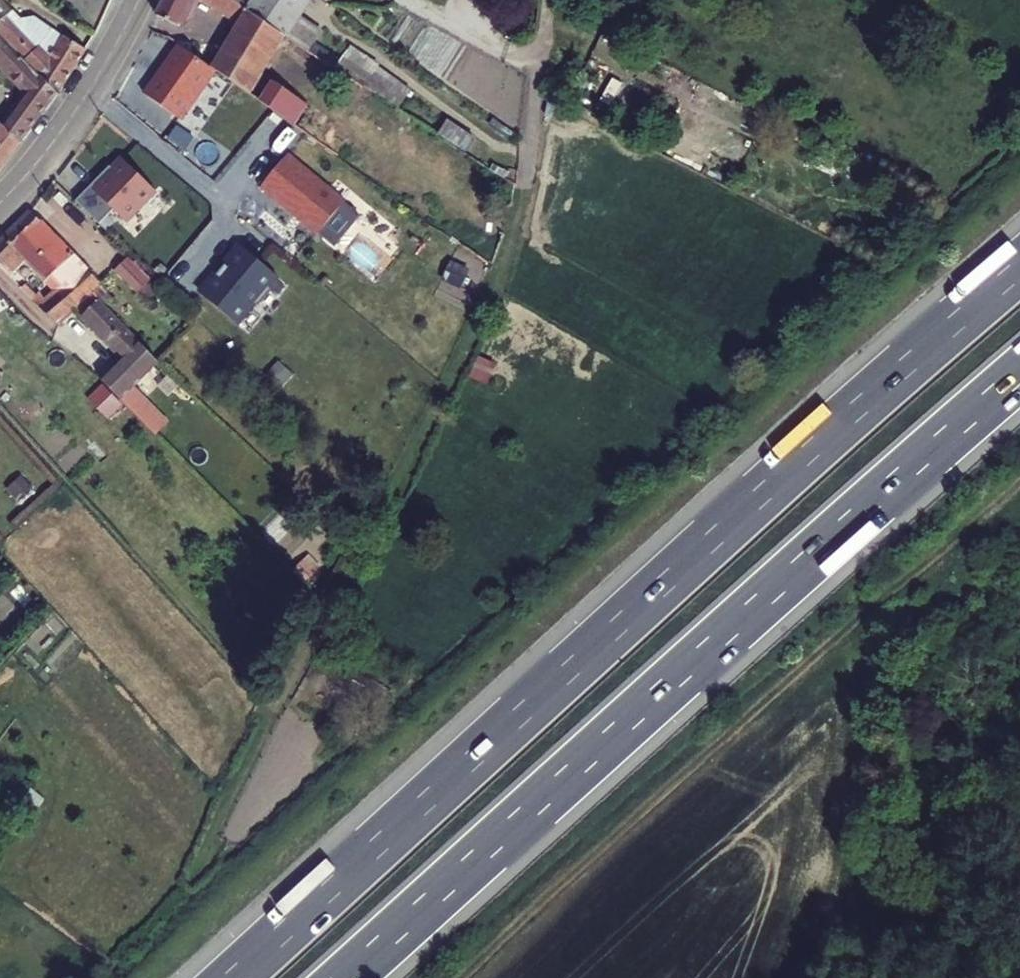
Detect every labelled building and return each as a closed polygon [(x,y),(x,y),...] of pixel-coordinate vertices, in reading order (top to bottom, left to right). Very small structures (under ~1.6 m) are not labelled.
[(162,19),(188,31),(204,0),(172,0),(162,19)] [(271,27),(230,0),(206,0),(247,27),(227,57),(219,51),(210,64),(222,72),(255,96),(268,77),(293,41),(271,27)] [(271,27),(288,0),(262,0),(261,0),(230,0),(271,27)] [(305,11),(312,0),(288,0),(305,11)] [(86,48),(63,35),(50,60),(10,18),(2,27),(62,89),(65,86),(86,48)] [(62,89),(2,27),(0,25),(0,53),(34,90),(17,113),(35,129),(62,89)] [(210,64),(185,46),(170,67),(170,72),(165,80),(162,78),(150,95),(186,121),(222,72),(210,64)] [(597,64),(576,105),(645,140),(666,99),(597,64)] [(268,77),(255,96),(268,106),(282,86),(268,77)] [(300,99),(282,86),(268,106),(300,129),(311,112),(300,99)] [(17,113),(10,125),(26,142),(35,129),(17,113)] [(26,142),(10,125),(0,139),(0,181),(26,142)] [(266,193),(322,241),(351,207),(294,160),(266,193)] [(95,189),(81,204),(104,227),(118,213),(130,224),(160,194),(128,162),(98,192),(95,189)] [(0,251),(0,257),(14,272),(31,256),(69,296),(56,307),(49,299),(40,307),(62,331),(110,292),(38,216),(0,251)] [(283,282),(244,250),(229,268),(231,270),(207,300),(243,330),(261,308),(264,311),(277,297),(273,293),(283,282)] [(145,292),(157,279),(137,259),(125,272),(145,292)] [(38,344),(44,338),(0,287),(0,300),(38,344)] [(102,304),(86,320),(129,363),(109,383),(132,404),(144,392),(169,366),(102,304)] [(9,369),(0,360),(0,377),(9,369)] [(144,392),(132,404),(168,439),(180,426),(144,392)]
